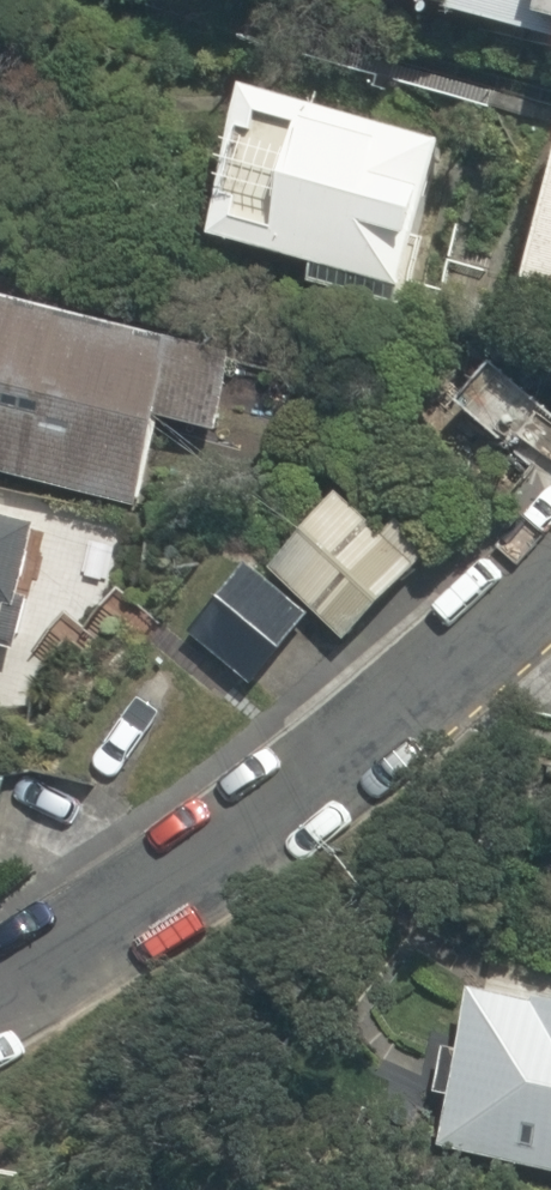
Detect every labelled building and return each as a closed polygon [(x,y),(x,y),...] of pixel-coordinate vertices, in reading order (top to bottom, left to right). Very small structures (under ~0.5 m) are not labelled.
[(431,6),(540,33),(546,11),(550,12),(550,0),(407,0),(431,6)] [(451,138),(266,88),(224,242),(408,293),(451,138)] [(536,283),(550,287),(550,222),(536,283)] [(147,511),(171,423),(213,434),(234,357),(191,345),(0,295),(0,471),(147,511)] [(365,483),(280,565),(350,638),(436,555),(365,483)] [(21,706),(47,669),(30,655),(64,614),(78,625),(106,593),(123,516),(0,489),(0,701),(21,706)] [(255,560),(190,634),(246,683),(311,609),(255,560)] [(483,995),(448,1149),(550,1172),(550,1010),(483,995)]
